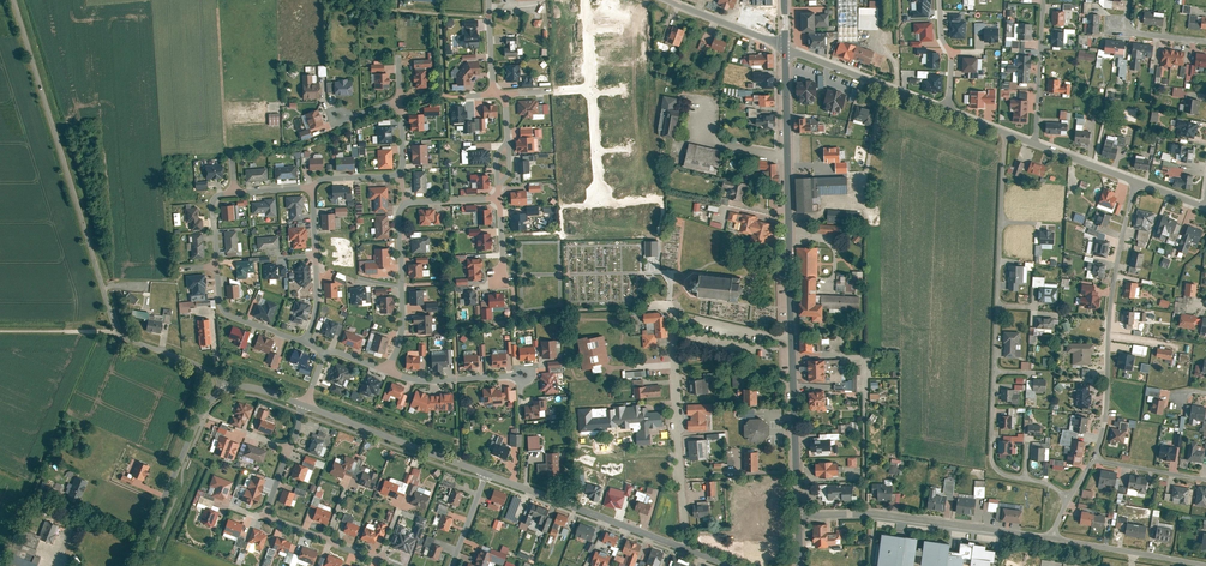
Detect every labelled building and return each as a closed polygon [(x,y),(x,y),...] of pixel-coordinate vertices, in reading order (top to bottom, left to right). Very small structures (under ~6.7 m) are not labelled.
[(590,0),(584,17),(598,21),(596,28),(609,32),(610,28),(624,32),(631,10),(606,2),(605,5),(590,0)] [(718,5),(734,10),(738,0),(720,0),(718,5)] [(858,43),(857,0),(838,0),(838,33),(828,33),(828,40),(838,40),(839,42),(839,44),(846,43),(858,43)] [(912,18),(933,17),(932,0),(912,0),(912,18)] [(754,2),(747,2),(747,6),(746,6),(746,14),(750,14),(750,20),(776,20),(775,1),(774,1),(754,2)] [(1084,2),(1083,12),(1091,12),(1092,3),(1084,2)] [(1184,6),(1183,14),(1191,14),(1192,7),(1184,6)] [(859,30),(879,30),(879,9),(870,8),(859,8),(859,30)] [(1052,26),(1064,27),(1065,13),(1053,12),(1052,26)] [(1145,12),(1144,25),(1153,26),(1154,13),(1145,12)] [(1164,14),(1154,13),(1153,26),(1163,27),(1164,14)] [(815,14),(802,15),(802,34),(816,33),(815,28),(815,17),(815,14)] [(1091,14),(1088,14),(1087,20),(1089,20),(1089,24),(1099,24),(1099,15),(1094,15),(1095,14),(1091,14)] [(815,17),(815,28),(829,28),(829,15),(820,15),(820,16),(815,17)] [(950,23),(951,23),(951,39),(966,39),(966,22),(961,22),(961,15),(950,15),(950,23)] [(1202,23),(1197,22),(1198,17),(1190,16),(1189,29),(1201,31),(1202,23)] [(1008,18),(1006,38),(1014,39),(1015,18),(1008,18)] [(453,20),(448,19),(445,23),(446,27),(451,29),(454,25),(453,20)] [(477,22),(463,23),(464,34),(462,34),(463,49),(479,48),(478,33),(476,33),(475,28),(477,27),(477,22)] [(921,42),(933,42),(932,24),(914,24),(915,34),(920,34),(921,42)] [(1018,39),(1018,40),(1032,41),(1033,25),(1019,24),(1018,39)] [(1093,33),(1098,34),(1099,24),(1089,24),(1089,28),(1087,27),(1087,28),(1084,28),(1084,33),(1087,33),(1093,34),(1093,33)] [(685,30),(674,26),(668,42),(679,46),(685,30)] [(999,28),(983,28),(983,43),(999,43),(999,28)] [(1076,30),(1065,30),(1064,44),(1075,44),(1076,30)] [(1052,48),(1063,48),(1064,33),(1053,33),(1052,48)] [(809,36),(810,51),(828,50),(828,35),(809,36)] [(1088,36),(1079,35),(1079,45),(1088,45),(1088,36)] [(504,48),(504,58),(517,57),(516,38),(506,39),(506,48),(504,48)] [(727,43),(714,39),(711,48),(723,52),(727,43)] [(710,44),(700,40),(697,49),(706,53),(710,44)] [(1116,42),(1107,40),(1105,54),(1114,55),(1116,42)] [(659,42),(657,48),(668,52),(670,45),(659,42)] [(853,60),(858,48),(846,43),(839,44),(839,42),(837,42),(832,56),(851,64),(853,60)] [(1127,43),(1116,42),(1114,55),(1125,57),(1127,43)] [(1143,45),(1134,43),(1132,59),(1141,60),(1142,58),(1142,54),(1143,45)] [(1154,46),(1143,45),(1142,54),(1152,55),(1154,46)] [(874,54),(858,48),(853,60),(870,66),(874,54)] [(1185,53),(1164,50),(1162,67),(1172,68),(1172,65),(1184,66),(1185,53)] [(940,72),(940,54),(927,53),(927,71),(940,72)] [(1095,55),(1079,53),(1078,60),(1094,62),(1095,55)] [(775,54),(752,55),(752,56),(752,62),(752,65),(765,65),(765,67),(776,67),(775,54)] [(1002,63),(1002,68),(1030,69),(1031,55),(1017,55),(1017,64),(1002,63)] [(1197,56),(1196,67),(1205,69),(1205,57),(1197,56)] [(979,79),(979,76),(984,76),(984,71),(978,71),(978,60),(963,59),(962,74),(971,74),(971,79),(979,79)] [(1141,60),(1132,59),(1131,71),(1140,72),(1141,60)] [(432,60),(414,61),(414,69),(433,69),(432,60)] [(456,75),(456,86),(464,85),(470,85),(469,80),(473,76),(478,76),(478,63),(466,63),(456,75)] [(374,65),(371,66),(371,74),(384,73),(383,65),(381,65),(374,65)] [(520,66),(505,67),(506,83),(520,83),(520,66)] [(1195,66),(1187,66),(1186,76),(1194,77),(1195,66)] [(318,78),(326,77),(326,67),(318,67),(318,78)] [(1029,84),(1030,69),(1002,68),(1002,72),(1019,73),(1018,84),(1029,84)] [(415,89),(427,89),(427,83),(428,83),(428,75),(426,75),(426,70),(415,70),(415,76),(413,76),(413,84),(415,83),(415,89)] [(760,73),(752,73),(752,82),(761,82),(762,89),(774,89),(774,75),(760,76),(760,73)] [(375,90),(389,89),(389,74),(374,75),(375,90)] [(923,92),(942,93),(943,76),(928,75),(928,81),(923,81),(923,92)] [(302,76),(303,100),(320,100),(320,84),(312,84),(312,76),(302,76)] [(533,77),(521,78),(521,88),(533,88),(533,77)] [(352,82),(347,82),(347,80),(338,80),(338,82),(334,82),(334,86),(335,94),(335,96),(352,96),(352,82)] [(1061,81),(1049,80),(1048,93),(1070,94),(1071,85),(1064,85),(1064,88),(1060,88),(1061,81)] [(816,81),(797,81),(797,101),(816,101),(816,81)] [(847,95),(827,88),(822,105),(841,111),(847,95)] [(1185,89),(1174,88),(1173,97),(1187,99),(1188,93),(1185,93),(1185,89)] [(989,94),(987,94),(987,93),(971,92),(970,108),(986,109),(986,104),(995,105),(996,91),(989,90),(989,94)] [(1028,94),(1020,93),(1019,101),(1027,102),(1028,94)] [(774,95),(760,95),(760,100),(760,106),(775,106),(774,95)] [(678,110),(680,98),(667,96),(665,108),(678,110)] [(1185,113),(1198,115),(1200,101),(1186,100),(1185,113)] [(1014,108),(1013,123),(1027,123),(1029,102),(1011,101),(1011,108),(1014,108)] [(537,102),(518,103),(518,116),(524,116),(524,119),(533,118),(533,115),(538,115),(538,106),(537,102)] [(497,106),(483,107),(483,119),(497,118),(497,106)] [(877,110),(859,106),(856,118),(867,121),(866,123),(873,125),(877,110)] [(470,121),(464,122),(464,119),(467,119),(466,113),(464,113),(464,107),(451,108),(452,127),(463,126),(463,135),(471,134),(471,124),(470,121)] [(429,108),(424,109),(424,117),(439,116),(439,108),(429,108)] [(671,110),(664,108),(660,127),(668,128),(671,110)] [(305,115),(310,130),(323,126),(317,110),(305,115)] [(685,112),(672,110),(667,135),(678,137),(681,121),(683,122),(685,112)] [(1153,113),(1151,122),(1159,123),(1160,114),(1153,113)] [(279,114),(268,115),(269,126),(279,126),(279,114)] [(413,132),(424,132),(424,115),(412,115),(413,132)] [(776,115),(759,116),(759,125),(766,125),(766,128),(774,128),(774,124),(776,124),(776,115)] [(798,133),(810,132),(809,130),(821,129),(821,124),(809,124),(809,118),(797,118),(798,133)] [(485,119),(475,120),(475,131),(485,131),(485,119)] [(1194,140),(1198,125),(1177,120),(1175,128),(1179,129),(1177,136),(1194,140)] [(1047,122),(1047,134),(1061,135),(1061,131),(1062,126),(1062,123),(1047,122)] [(377,145),(392,145),(391,126),(376,126),(377,145)] [(309,129),(298,133),(301,142),(312,138),(309,129)] [(531,130),(520,131),(520,139),(532,138),(531,130)] [(1084,132),(1077,131),(1076,143),(1090,144),(1091,132),(1084,132)] [(1118,146),(1125,147),(1127,139),(1120,137),(1118,146)] [(533,139),(518,140),(518,143),(516,143),(516,154),(534,153),(533,139)] [(1119,146),(1114,145),(1114,142),(1106,141),(1102,157),(1116,160),(1119,146)] [(722,151),(691,144),(686,165),(717,173),(722,151)] [(1172,156),(1178,157),(1177,162),(1193,164),(1194,151),(1186,150),(1187,147),(1173,145),(1172,156)] [(422,165),(422,169),(432,169),(432,164),(428,164),(427,146),(411,146),(412,165),(422,165)] [(840,147),(824,148),(825,163),(841,162),(840,147)] [(377,151),(378,170),(392,169),(391,150),(377,151)] [(486,152),(467,153),(468,166),(487,165),(487,163),(489,163),(489,153),(486,154),(486,152)] [(1164,153),(1161,160),(1171,163),(1173,156),(1164,153)] [(309,162),(309,171),(323,171),(322,157),(320,155),(315,155),(313,157),(313,161),(309,162)] [(335,159),(336,173),(354,172),(353,158),(335,159)] [(1136,159),(1135,169),(1149,171),(1150,161),(1136,159)] [(1011,174),(1020,177),(1025,164),(1016,161),(1011,174)] [(528,162),(517,163),(517,175),(529,174),(528,162)] [(1031,163),(1028,173),(1042,178),(1045,168),(1031,163)] [(779,165),(771,165),(771,168),(771,175),(779,176),(779,165)] [(205,168),(206,180),(223,179),(222,167),(205,168)] [(296,167),(275,168),(276,180),(297,179),(296,167)] [(1184,169),(1170,168),(1168,178),(1182,180),(1184,169)] [(266,169),(245,171),(246,183),(267,181),(266,169)] [(821,195),(851,194),(850,170),(821,171),(821,195)] [(414,194),(427,194),(426,189),(432,188),(431,183),(426,183),(426,172),(413,173),(414,194)] [(477,190),(488,189),(488,175),(470,176),(471,184),(477,184),(477,190)] [(1174,188),(1192,190),(1194,177),(1183,175),(1182,180),(1175,179),(1174,188)] [(818,211),(816,178),(798,179),(799,211),(818,211)] [(748,184),(735,181),(732,198),(744,201),(748,184)] [(207,182),(195,183),(196,190),(208,189),(207,182)] [(1089,184),(1082,182),(1080,188),(1086,191),(1089,184)] [(351,191),(346,191),(346,184),(332,185),(333,199),(346,199),(346,202),(352,201),(351,191)] [(387,188),(368,188),(369,200),(374,200),(374,213),(387,213),(387,200),(388,200),(387,188)] [(1115,193),(1104,190),(1099,205),(1114,210),(1117,202),(1112,201),(1115,193)] [(526,192),(510,193),(511,206),(527,205),(526,192)] [(302,197),(285,198),(286,209),(290,209),(291,222),(302,221),(302,208),(303,208),(302,197)] [(252,215),(265,214),(265,218),(276,217),(275,199),(264,200),(264,202),(251,203),(252,215)] [(720,206),(711,203),(710,210),(719,212),(720,206)] [(1113,215),(1118,216),(1122,205),(1117,204),(1113,215)] [(238,206),(221,207),(222,222),(239,221),(238,206)] [(186,223),(190,223),(191,231),(203,230),(202,219),(199,220),(197,208),(184,209),(186,223)] [(347,209),(335,209),(335,217),(347,216),(347,209)] [(538,209),(526,209),(526,217),(538,216),(538,209)] [(439,214),(435,215),(435,210),(419,210),(419,226),(430,226),(430,223),(433,222),(433,225),(439,225),(439,214)] [(490,210),(476,211),(477,226),(491,226),(490,210)] [(829,211),(828,223),(850,224),(851,212),(829,211)] [(1137,211),(1133,230),(1147,233),(1149,225),(1152,225),(1154,215),(1137,211)] [(745,215),(732,212),(730,221),(742,223),(740,230),(759,234),(757,241),(771,244),(776,224),(761,221),(762,216),(745,213),(745,215)] [(1096,225),(1107,229),(1111,217),(1100,213),(1096,225)] [(322,231),(335,230),(334,219),(334,214),(321,215),(322,231)] [(525,214),(511,214),(511,222),(510,222),(510,232),(526,231),(525,214)] [(1087,218),(1076,214),(1073,222),(1083,226),(1087,218)] [(375,216),(375,240),(391,239),(390,229),(388,229),(388,215),(375,216)] [(1176,224),(1161,218),(1154,238),(1164,241),(1167,233),(1172,235),(1176,224)] [(814,233),(840,235),(841,226),(815,224),(814,233)] [(1186,255),(1190,243),(1197,245),(1202,232),(1188,227),(1184,236),(1182,235),(1176,251),(1186,255)] [(297,228),(288,229),(289,242),(292,241),(293,250),(306,249),(305,241),(307,241),(307,230),(305,231),(304,228),(297,228)] [(481,231),(468,231),(469,238),(476,237),(477,252),(491,251),(490,234),(481,235),(481,231)] [(226,254),(238,253),(237,232),(224,232),(226,254)] [(1055,233),(1041,232),(1040,245),(1054,246),(1055,233)] [(421,233),(409,233),(409,240),(411,240),(412,255),(426,254),(426,246),(430,245),(429,238),(421,239),(421,233)] [(860,233),(854,240),(857,243),(863,236),(860,233)] [(1098,233),(1097,240),(1105,242),(1106,235),(1098,233)] [(192,260),(204,259),(203,242),(202,242),(201,235),(191,236),(192,243),(190,243),(192,260)] [(278,237),(257,239),(258,251),(279,249),(278,237)] [(1094,257),(1107,259),(1110,242),(1105,242),(1097,240),(1094,257)] [(646,243),(646,258),(659,258),(659,243),(646,243)] [(801,272),(821,271),(821,246),(800,246),(801,272)] [(377,275),(377,268),(390,267),(389,249),(374,250),(375,266),(365,267),(365,275),(377,275)] [(1140,270),(1143,256),(1132,253),(1129,268),(1140,270)] [(249,259),(249,262),(235,263),(237,280),(246,279),(246,274),(254,273),(254,263),(259,263),(259,258),(249,259)] [(1160,267),(1167,270),(1170,261),(1163,259),(1160,267)] [(359,262),(359,273),(365,273),(364,266),(374,266),(374,261),(359,262)] [(482,261),(466,262),(468,282),(481,281),(480,273),(479,273),(479,269),(482,269),(482,261)] [(302,262),(293,272),(297,275),(297,277),(294,280),(304,289),(311,282),(310,269),(302,262)] [(1026,263),(1025,271),(1034,271),(1034,264),(1026,263)] [(1093,277),(1104,279),(1106,266),(1095,264),(1095,265),(1089,264),(1088,271),(1094,272),(1093,277)] [(263,266),(263,281),(279,280),(279,278),(278,266),(278,265),(263,266)] [(422,265),(408,265),(409,279),(423,279),(422,265)] [(1019,283),(1023,283),(1024,268),(1009,267),(1009,283),(1019,283)] [(693,277),(693,285),(700,284),(700,293),(743,297),(743,290),(747,288),(747,281),(744,278),(744,270),(700,268),(700,277),(693,277)] [(837,291),(856,291),(856,288),(863,288),(863,271),(853,271),(853,276),(841,276),(841,282),(837,282),(837,291)] [(337,273),(334,281),(346,287),(345,277),(337,273)] [(204,275),(186,277),(187,290),(192,290),(192,295),(189,296),(190,302),(207,301),(207,294),(205,294),(205,289),(206,289),(204,275)] [(804,276),(805,303),(820,302),(819,275),(804,276)] [(1033,288),(1040,288),(1039,303),(1057,305),(1058,289),(1044,287),(1045,279),(1033,278),(1033,288)] [(1143,289),(1151,290),(1152,281),(1144,280),(1143,289)] [(1019,283),(1009,283),(1009,292),(1018,292),(1019,283)] [(1123,298),(1134,299),(1136,284),(1126,283),(1123,298)] [(325,299),(337,298),(337,292),(337,284),(324,284),(325,299)] [(1184,297),(1195,298),(1196,286),(1186,285),(1184,297)] [(227,300),(239,299),(238,286),(226,287),(227,300)] [(1082,297),(1086,297),(1086,300),(1081,299),(1080,307),(1085,308),(1084,309),(1098,311),(1100,297),(1098,297),(1099,293),(1095,292),(1095,290),(1083,288),(1082,297)] [(371,293),(366,293),(366,289),(350,290),(351,306),(362,306),(362,302),(366,301),(366,304),(371,304),(371,293)] [(380,314),(393,314),(393,298),(384,298),(384,296),(386,296),(385,289),(375,290),(375,297),(379,296),(380,314)] [(423,291),(409,292),(410,306),(423,306),(423,291)] [(467,292),(463,292),(464,307),(476,306),(475,291),(467,292)] [(138,300),(131,294),(127,300),(133,306),(138,300)] [(503,295),(488,296),(489,309),(494,308),(495,313),(503,312),(503,308),(504,308),(503,295)] [(1169,303),(1161,300),(1159,306),(1167,309),(1169,303)] [(266,301),(264,304),(260,306),(256,305),(252,317),(271,324),(277,305),(266,301)] [(194,302),(178,304),(179,314),(195,313),(194,302)] [(302,325),(303,321),(307,322),(308,317),(311,305),(295,302),(293,313),(294,313),(293,316),(292,316),(291,323),(302,325)] [(805,316),(827,315),(827,302),(820,302),(805,303),(805,316)] [(1185,315),(1187,305),(1175,303),(1173,314),(1180,315),(1180,314),(1185,315)] [(490,309),(481,310),(482,321),(491,320),(490,309)] [(172,311),(164,310),(161,323),(170,325),(172,311)] [(149,314),(131,311),(130,318),(148,320),(149,314)] [(1122,325),(1126,325),(1126,330),(1132,331),(1133,320),(1134,313),(1123,312),(1122,325)] [(648,336),(643,336),(644,349),(657,348),(657,340),(669,338),(667,319),(660,313),(643,315),(644,325),(647,325),(648,336)] [(1196,317),(1181,315),(1179,328),(1194,330),(1194,325),(1195,319),(1196,317)] [(432,317),(413,317),(413,325),(417,325),(417,335),(431,335),(431,325),(432,325),(432,317)] [(1054,319),(1037,318),(1036,329),(1054,330),(1054,319)] [(197,320),(199,332),(210,331),(209,319),(197,320)] [(319,334),(333,340),(335,335),(338,325),(339,324),(328,321),(327,324),(323,323),(320,331),(319,334)] [(1072,330),(1069,322),(1063,324),(1065,332),(1072,330)] [(148,323),(146,332),(160,335),(162,325),(148,323)] [(233,346),(245,350),(251,333),(240,329),(239,331),(232,329),(228,339),(235,341),(233,346)] [(200,346),(211,345),(210,331),(199,332),(200,346)] [(363,339),(345,332),(340,344),(359,350),(363,339)] [(1022,339),(1020,339),(1020,333),(1004,332),(1004,344),(1005,344),(1005,359),(1015,359),(1015,358),(1021,358),(1022,339)] [(370,350),(374,335),(371,334),(366,348),(370,350)] [(370,351),(384,355),(390,339),(375,334),(374,335),(370,350),(370,351)] [(259,336),(254,349),(268,355),(273,342),(259,336)] [(802,351),(817,351),(817,337),(802,337),(802,351)] [(577,341),(583,372),(594,370),(594,368),(609,365),(604,339),(589,342),(588,339),(577,341)] [(542,360),(557,359),(556,342),(541,343),(542,360)] [(1095,345),(1067,344),(1067,354),(1073,354),(1073,365),(1091,365),(1091,354),(1094,354),(1095,345)] [(1144,347),(1133,346),(1131,354),(1142,356),(1144,347)] [(534,348),(519,349),(520,362),(535,361),(534,348)] [(1172,352),(1157,349),(1156,358),(1170,361),(1172,352)] [(309,357),(293,351),(289,362),(301,367),(298,372),(309,377),(312,368),(306,365),(309,357)] [(444,351),(445,356),(431,356),(432,373),(443,372),(442,368),(447,368),(447,365),(452,365),(451,351),(444,351)] [(690,358),(698,359),(698,351),(691,351),(690,358)] [(407,357),(406,357),(405,370),(419,370),(419,358),(418,358),(418,352),(407,352),(407,357)] [(266,364),(275,367),(279,356),(270,353),(266,364)] [(1117,369),(1132,372),(1134,356),(1120,354),(1117,369)] [(1187,356),(1180,354),(1179,362),(1186,363),(1187,356)] [(491,356),(492,368),(506,367),(505,355),(491,356)] [(477,357),(463,358),(464,369),(478,368),(477,357)] [(830,380),(829,359),(813,359),(813,380),(830,380)] [(1043,368),(1051,368),(1051,359),(1043,359),(1043,368)] [(327,382),(333,384),(330,392),(341,396),(345,387),(343,387),(345,381),(349,382),(352,373),(349,372),(350,370),(335,364),(327,382)] [(1140,373),(1148,375),(1150,366),(1141,365),(1140,373)] [(559,368),(548,369),(548,374),(541,374),(542,378),(540,378),(541,392),(545,392),(545,394),(558,393),(557,377),(554,377),(554,374),(559,374),(559,368)] [(381,382),(365,376),(359,394),(370,397),(371,394),(376,396),(381,382)] [(709,378),(691,380),(692,394),(710,392),(709,378)] [(634,381),(634,389),(644,388),(643,380),(634,381)] [(1046,381),(1034,380),(1034,382),(1033,391),(1033,392),(1046,392),(1046,381)] [(391,384),(389,392),(385,391),(383,397),(389,400),(391,394),(399,397),(398,402),(407,405),(408,401),(405,400),(407,394),(403,392),(404,389),(391,384)] [(1064,389),(1060,384),(1055,388),(1060,393),(1064,389)] [(1092,396),(1089,396),(1089,384),(1077,384),(1077,402),(1080,402),(1080,409),(1089,409),(1089,405),(1091,405),(1092,396)] [(644,388),(634,389),(635,400),(662,398),(661,386),(644,388)] [(502,405),(501,399),(504,399),(504,401),(510,401),(510,402),(516,402),(515,391),(511,391),(511,387),(503,388),(504,394),(501,394),(501,390),(496,390),(496,388),(482,389),(483,404),(492,404),(492,405),(502,405)] [(744,388),(744,389),(738,389),(738,394),(744,394),(744,404),(758,404),(757,388),(744,388)] [(1150,414),(1162,416),(1164,406),(1168,406),(1170,391),(1146,388),(1145,396),(1148,397),(1147,403),(1152,404),(1150,414)] [(813,390),(813,404),(830,403),(830,390),(813,390)] [(1019,396),(1014,396),(1014,390),(1002,390),(1002,403),(1012,403),(1012,406),(1019,406),(1019,396)] [(425,413),(429,413),(429,411),(435,409),(434,396),(429,396),(416,391),(409,407),(425,413)] [(359,394),(353,392),(350,399),(357,401),(359,394)] [(873,400),(881,400),(881,392),(872,392),(873,400)] [(452,395),(434,396),(435,409),(453,409),(452,395)] [(539,419),(539,411),(546,411),(545,401),(532,401),(532,406),(524,407),(525,420),(539,419)] [(713,403),(689,404),(690,414),(693,414),(693,420),(690,420),(690,430),(710,429),(709,419),(708,419),(708,414),(714,413),(713,403)] [(253,409),(238,404),(234,415),(237,416),(236,419),(232,417),(229,426),(239,429),(241,424),(244,425),(247,419),(249,420),(253,409)] [(607,407),(579,409),(580,432),(582,432),(582,434),(599,433),(607,433),(608,428),(617,427),(617,425),(621,424),(621,429),(633,428),(633,432),(636,432),(637,446),(652,445),(650,428),(662,427),(662,425),(661,412),(648,412),(648,408),(641,408),(640,404),(633,405),(633,406),(626,407),(626,406),(613,406),(614,409),(606,409),(607,407)] [(1205,410),(1192,407),(1188,425),(1196,427),(1196,422),(1203,423),(1205,410)] [(259,409),(256,418),(273,424),(275,421),(267,418),(269,412),(259,409)] [(739,409),(739,419),(755,418),(755,409),(739,409)] [(1000,430),(1012,430),(1012,417),(1000,417),(1000,430)] [(1030,417),(1025,417),(1025,431),(1029,431),(1029,433),(1041,433),(1042,425),(1033,425),(1033,420),(1030,420),(1030,417)] [(1074,432),(1086,434),(1089,419),(1077,417),(1074,432)] [(763,418),(750,419),(744,425),(745,436),(751,442),(763,442),(770,434),(770,425),(763,418)] [(261,422),(257,432),(271,437),(274,427),(261,422)] [(1113,427),(1119,428),(1119,430),(1111,429),(1109,443),(1123,445),(1125,433),(1127,433),(1129,424),(1114,422),(1113,427)] [(219,439),(220,434),(225,436),(227,431),(220,428),(219,428),(214,427),(211,436),(219,439)] [(510,448),(521,448),(522,436),(510,435),(510,448)] [(1018,435),(1018,438),(1004,437),(1004,442),(1024,443),(1024,435),(1018,435)] [(1174,447),(1181,449),(1183,437),(1175,436),(1174,447)] [(239,445),(230,442),(230,441),(219,437),(213,455),(224,458),(233,461),(239,445)] [(306,454),(319,458),(325,442),(313,437),(306,454)] [(489,450),(493,451),(491,455),(506,461),(510,451),(501,447),(504,439),(498,437),(496,443),(492,442),(489,450)] [(528,451),(540,450),(539,437),(527,438),(528,451)] [(708,438),(691,440),(692,460),(710,458),(708,438)] [(811,450),(833,449),(833,439),(811,440),(811,450)] [(1071,454),(1083,456),(1085,443),(1073,441),(1071,454)] [(998,455),(1012,456),(1013,443),(999,442),(998,455)] [(1189,442),(1186,462),(1202,464),(1204,452),(1196,451),(1197,443),(1189,442)] [(238,457),(242,459),(242,460),(253,465),(254,461),(262,464),(267,452),(247,445),(246,446),(243,445),(238,457)] [(1176,450),(1160,447),(1158,460),(1174,463),(1176,450)] [(1032,461),(1045,462),(1045,456),(1045,450),(1033,449),(1032,461)] [(758,452),(746,452),(746,471),(759,471),(758,452)] [(545,455),(546,465),(537,465),(538,473),(547,473),(547,474),(561,473),(559,454),(545,455)] [(1083,456),(1071,454),(1069,464),(1082,465),(1083,456)] [(325,464),(306,456),(304,463),(323,470),(325,464)] [(857,457),(848,458),(849,467),(857,467),(857,457)] [(371,469),(366,467),(364,468),(361,467),(363,461),(357,459),(356,462),(354,461),(353,464),(351,471),(347,469),(344,475),(355,479),(354,481),(360,483),(364,473),(369,474),(369,472),(371,473),(372,471),(371,469)] [(342,467),(343,468),(333,465),(329,475),(343,480),(344,475),(347,469),(351,471),(353,464),(344,460),(342,467)] [(142,483),(150,467),(138,462),(132,476),(128,474),(127,477),(122,475),(120,482),(131,487),(134,480),(142,483)] [(817,463),(818,475),(842,474),(842,462),(817,463)] [(296,464),(290,478),(303,483),(308,469),(296,464)] [(890,467),(889,475),(896,476),(897,474),(899,474),(900,468),(890,467)] [(417,487),(419,483),(416,482),(420,471),(413,469),(411,476),(407,474),(403,483),(408,485),(409,483),(417,487)] [(432,474),(436,478),(441,473),(438,469),(432,474)] [(69,479),(74,476),(71,471),(66,474),(69,479)] [(1114,487),(1117,474),(1101,471),(1099,485),(1114,487)] [(359,485),(373,490),(378,478),(377,477),(378,475),(369,472),(369,474),(364,473),(360,483),(359,485)] [(455,479),(444,475),(441,484),(444,485),(443,487),(454,491),(457,485),(453,484),(455,479)] [(214,502),(215,499),(225,502),(232,483),(213,476),(209,487),(214,489),(212,496),(205,493),(203,498),(214,502)] [(250,490),(249,491),(246,490),(243,497),(241,502),(256,508),(261,496),(259,495),(265,481),(254,477),(252,483),(250,482),(247,489),(250,490)] [(1144,495),(1147,480),(1130,477),(1128,490),(1137,491),(1137,494),(1144,495)] [(66,500),(78,506),(87,483),(75,478),(72,486),(68,484),(66,489),(67,489),(65,493),(68,495),(66,500)] [(390,479),(389,483),(385,481),(380,494),(394,499),(396,494),(404,497),(408,485),(390,479)] [(947,501),(953,501),(956,481),(946,479),(943,497),(948,497),(947,501)] [(717,480),(708,481),(709,495),(718,495),(717,480)] [(702,481),(694,481),(694,490),(702,490),(702,481)] [(603,488),(587,483),(583,497),(599,502),(603,488)] [(828,501),(856,500),(855,483),(827,484),(828,501)] [(64,486),(56,484),(54,489),(61,492),(64,486)] [(416,494),(415,494),(418,487),(409,484),(405,494),(413,497),(410,506),(424,511),(429,499),(416,494)] [(878,494),(878,502),(892,502),(892,491),(887,491),(887,490),(886,490),(886,485),(873,485),(873,494),(878,494)] [(236,487),(232,497),(237,499),(241,489),(236,487)] [(630,492),(610,487),(605,505),(625,510),(630,492)] [(975,499),(985,499),(986,488),(985,488),(975,487),(975,499)] [(1119,487),(1117,494),(1126,496),(1127,489),(1119,487)] [(1189,490),(1173,487),(1171,499),(1180,500),(1179,505),(1186,506),(1189,490)] [(306,492),(296,488),(294,494),(304,498),(306,492)] [(416,494),(429,499),(431,493),(418,488),(416,494)] [(1198,488),(1195,506),(1205,508),(1205,489),(1198,488)] [(283,490),(279,503),(290,507),(295,495),(283,490)] [(446,504),(458,508),(463,494),(451,490),(446,504)] [(507,495),(495,490),(490,502),(502,506),(507,495)] [(931,491),(928,510),(945,513),(947,498),(936,496),(937,492),(931,491)] [(1093,493),(1083,491),(1081,499),(1092,500),(1093,493)] [(650,497),(638,492),(636,497),(638,497),(636,502),(638,502),(635,512),(648,517),(652,507),(647,505),(650,497)] [(203,498),(200,497),(198,503),(211,508),(214,502),(203,498)] [(311,505),(318,508),(321,500),(314,497),(311,505)] [(513,497),(505,519),(516,524),(518,519),(514,518),(521,500),(513,497)] [(958,501),(956,514),(975,516),(977,503),(958,501)] [(999,504),(989,503),(989,504),(988,512),(988,513),(997,514),(999,504)] [(528,516),(536,519),(534,523),(541,526),(539,531),(547,534),(553,520),(548,518),(551,511),(533,504),(528,516)] [(711,505),(694,506),(695,517),(712,516),(711,505)] [(331,513),(317,508),(313,521),(327,526),(331,513)] [(449,512),(438,508),(436,514),(447,517),(449,512)] [(200,523),(213,528),(219,514),(205,509),(200,523)] [(1003,521),(1003,522),(1021,525),(1023,513),(1004,510),(1003,521)] [(1093,517),(1093,516),(1088,515),(1088,514),(1081,513),(1079,526),(1091,528),(1093,517)] [(342,522),(346,524),(343,534),(355,538),(359,527),(352,524),(354,518),(345,514),(342,522)] [(427,520),(418,516),(415,523),(425,527),(427,520)] [(441,516),(436,529),(448,533),(453,520),(441,516)] [(523,516),(519,529),(526,531),(531,519),(523,516)] [(558,517),(555,524),(565,528),(567,521),(558,517)] [(1091,529),(1102,531),(1104,518),(1098,517),(1098,518),(1093,517),(1091,528),(1091,529)] [(1117,518),(1116,529),(1125,531),(1126,525),(1127,519),(1117,518)] [(245,539),(239,537),(243,525),(228,520),(223,536),(236,541),(234,547),(241,549),(240,553),(244,554),(248,544),(244,542),(245,539)] [(40,540),(51,544),(58,526),(45,521),(39,537),(41,538),(40,540)] [(492,529),(499,531),(502,523),(495,521),(492,529)] [(378,522),(374,533),(365,530),(361,541),(374,546),(378,536),(383,538),(388,526),(378,522)] [(831,523),(815,524),(816,547),(831,547),(831,543),(832,543),(842,543),(842,533),(832,534),(832,535),(831,535),(831,523)] [(391,544),(395,545),(393,549),(410,555),(415,541),(419,542),(424,527),(417,524),(411,539),(410,539),(412,533),(406,531),(404,537),(403,536),(406,528),(399,526),(395,534),(398,536),(394,535),(391,544)] [(1146,528),(1126,525),(1125,531),(1124,537),(1144,540),(1146,528)] [(591,543),(595,531),(581,526),(577,538),(591,543)] [(20,529),(14,542),(35,551),(40,538),(20,529)] [(267,536),(262,535),(263,533),(253,529),(248,543),(253,545),(254,543),(256,544),(254,549),(261,551),(267,536)] [(1172,531),(1157,529),(1154,543),(1170,545),(1172,531)] [(553,530),(550,536),(556,538),(559,532),(557,532),(553,530)] [(619,538),(607,533),(603,544),(615,548),(619,538)] [(922,551),(915,550),(917,540),(881,534),(880,544),(876,543),(873,563),(877,563),(877,565),(913,565),(915,555),(922,556),(920,565),(962,565),(964,557),(948,555),(948,551),(949,544),(924,540),(922,551)] [(423,547),(430,549),(427,558),(437,562),(442,548),(433,545),(435,540),(427,537),(423,547)] [(287,555),(291,544),(277,539),(273,549),(287,555)] [(630,555),(635,542),(627,540),(622,552),(630,555)] [(14,542),(4,565),(37,565),(40,560),(34,558),(36,552),(35,551),(14,542)] [(635,542),(630,555),(626,564),(631,565),(634,565),(642,545),(635,542)] [(585,551),(591,554),(595,546),(590,543),(585,551)] [(948,555),(964,557),(972,558),(970,565),(991,565),(991,561),(993,562),(995,552),(985,550),(986,547),(960,543),(958,552),(948,551),(948,555)] [(318,553),(302,548),(298,560),(313,565),(318,553)] [(474,565),(488,565),(489,562),(499,565),(503,565),(506,557),(491,550),(489,555),(480,551),(474,565)] [(664,555),(653,550),(647,565),(650,565),(660,565),(664,555)] [(284,563),(290,565),(294,555),(288,553),(284,563)] [(596,553),(592,565),(599,565),(603,555),(596,553)] [(290,565),(293,565),(295,565),(299,557),(294,555),(290,565)] [(603,555),(599,565),(607,565),(610,558),(603,555)] [(343,561),(328,556),(324,565),(341,565),(343,561)] [(696,565),(673,557),(670,565),(696,565)]
